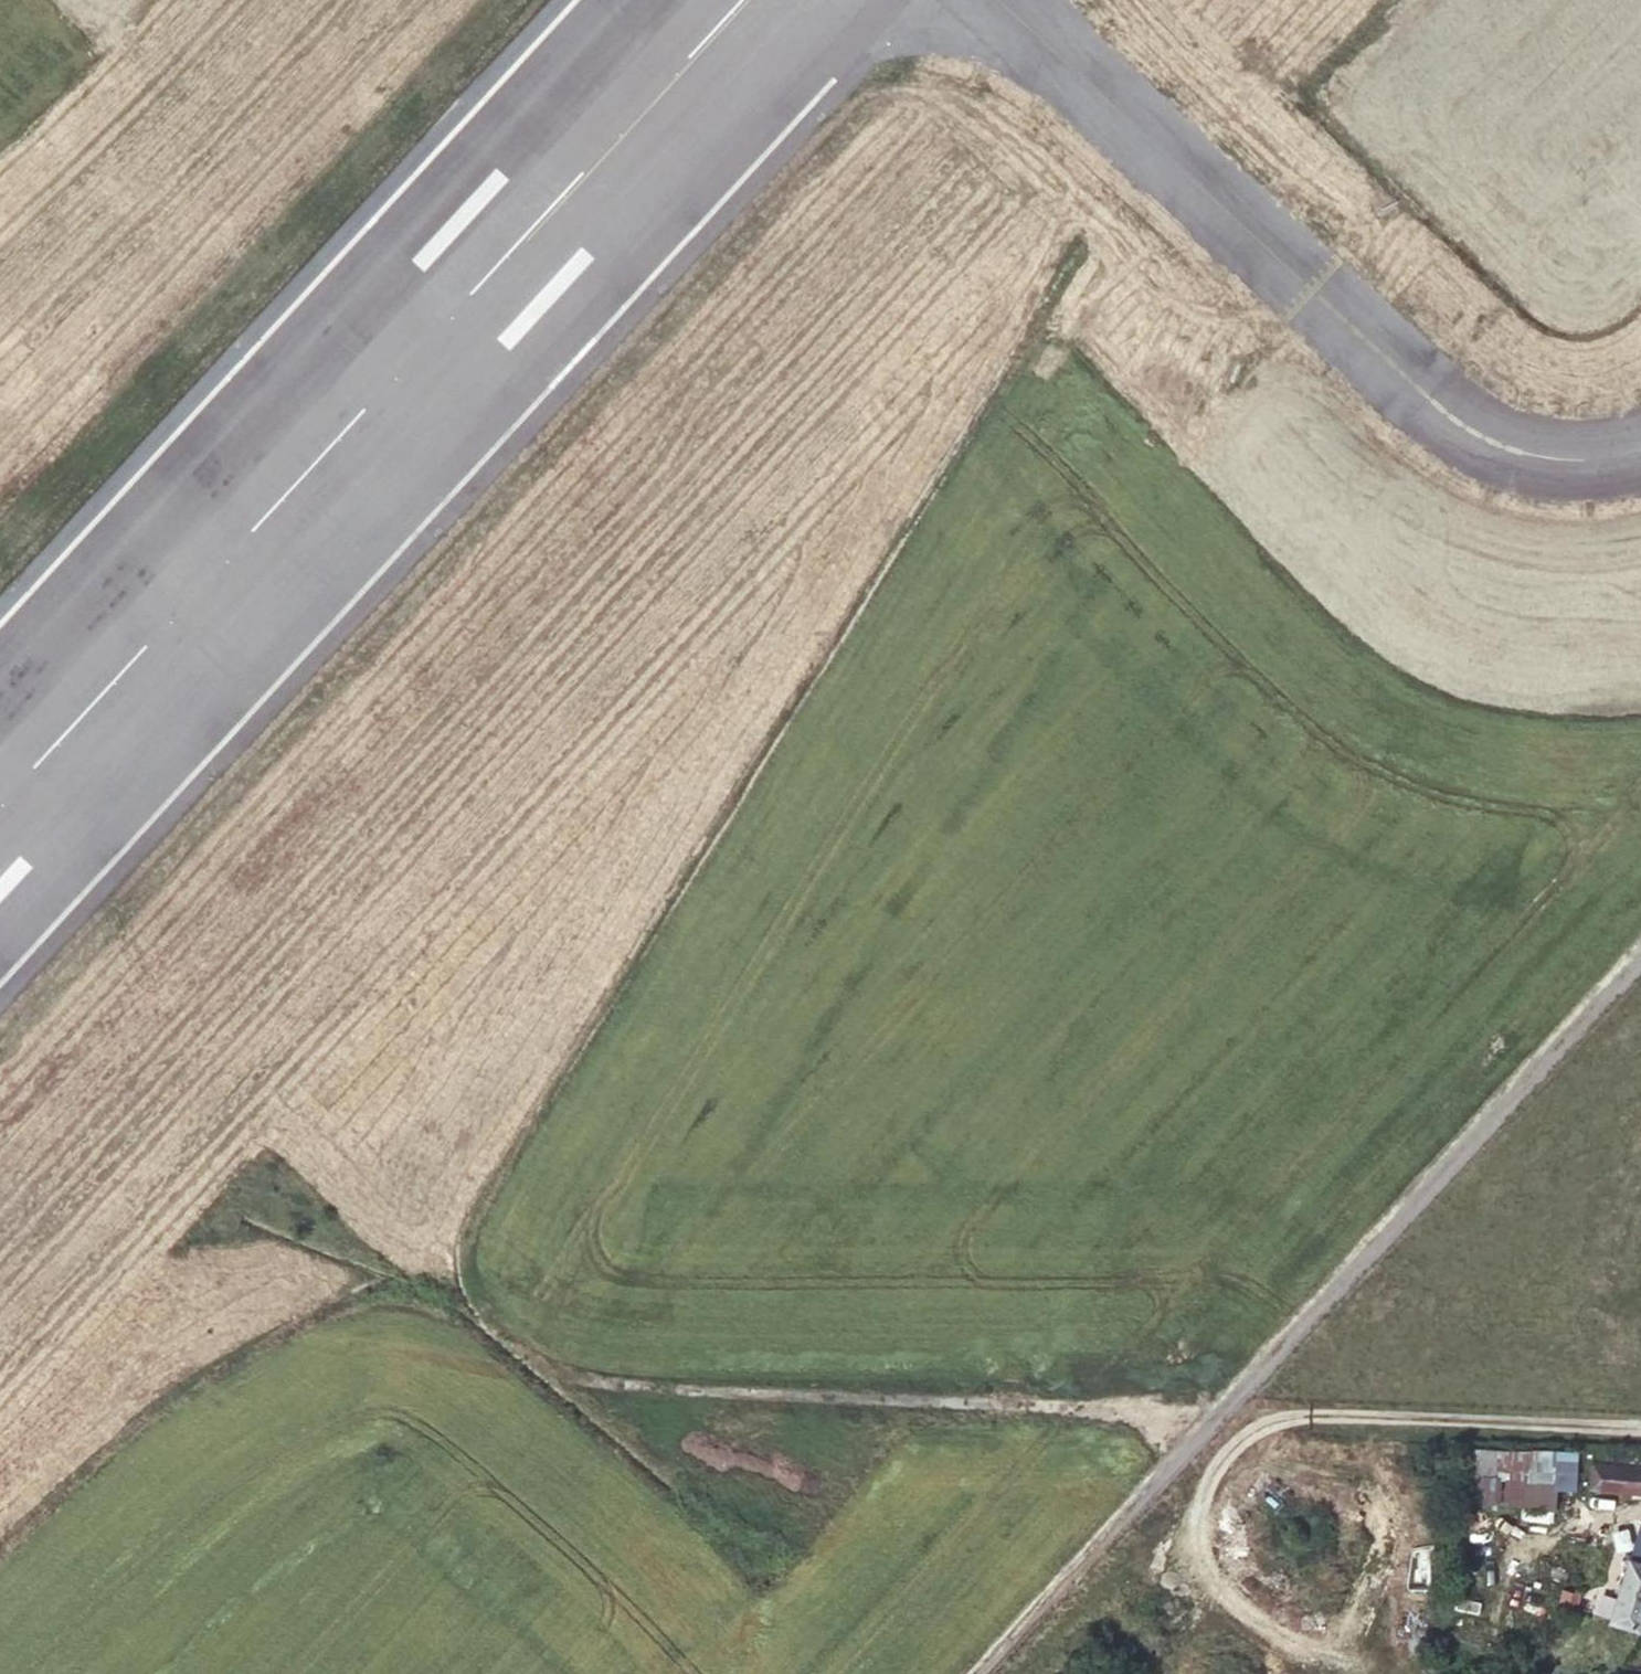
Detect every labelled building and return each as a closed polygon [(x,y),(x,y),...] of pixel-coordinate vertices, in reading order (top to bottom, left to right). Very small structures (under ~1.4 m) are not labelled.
[(1571,1462),(1456,1459),(1454,1511),(1553,1518),(1555,1494),(1570,1495),(1571,1462)] [(1593,1474),(1592,1484),(1577,1485),(1576,1499),(1640,1501),(1640,1476),(1593,1474)] [(1613,1552),(1590,1629),(1620,1635),(1640,1565),(1640,1561),(1613,1552)] [(1559,1596),(1530,1593),(1528,1623),(1556,1625),(1559,1596)]
